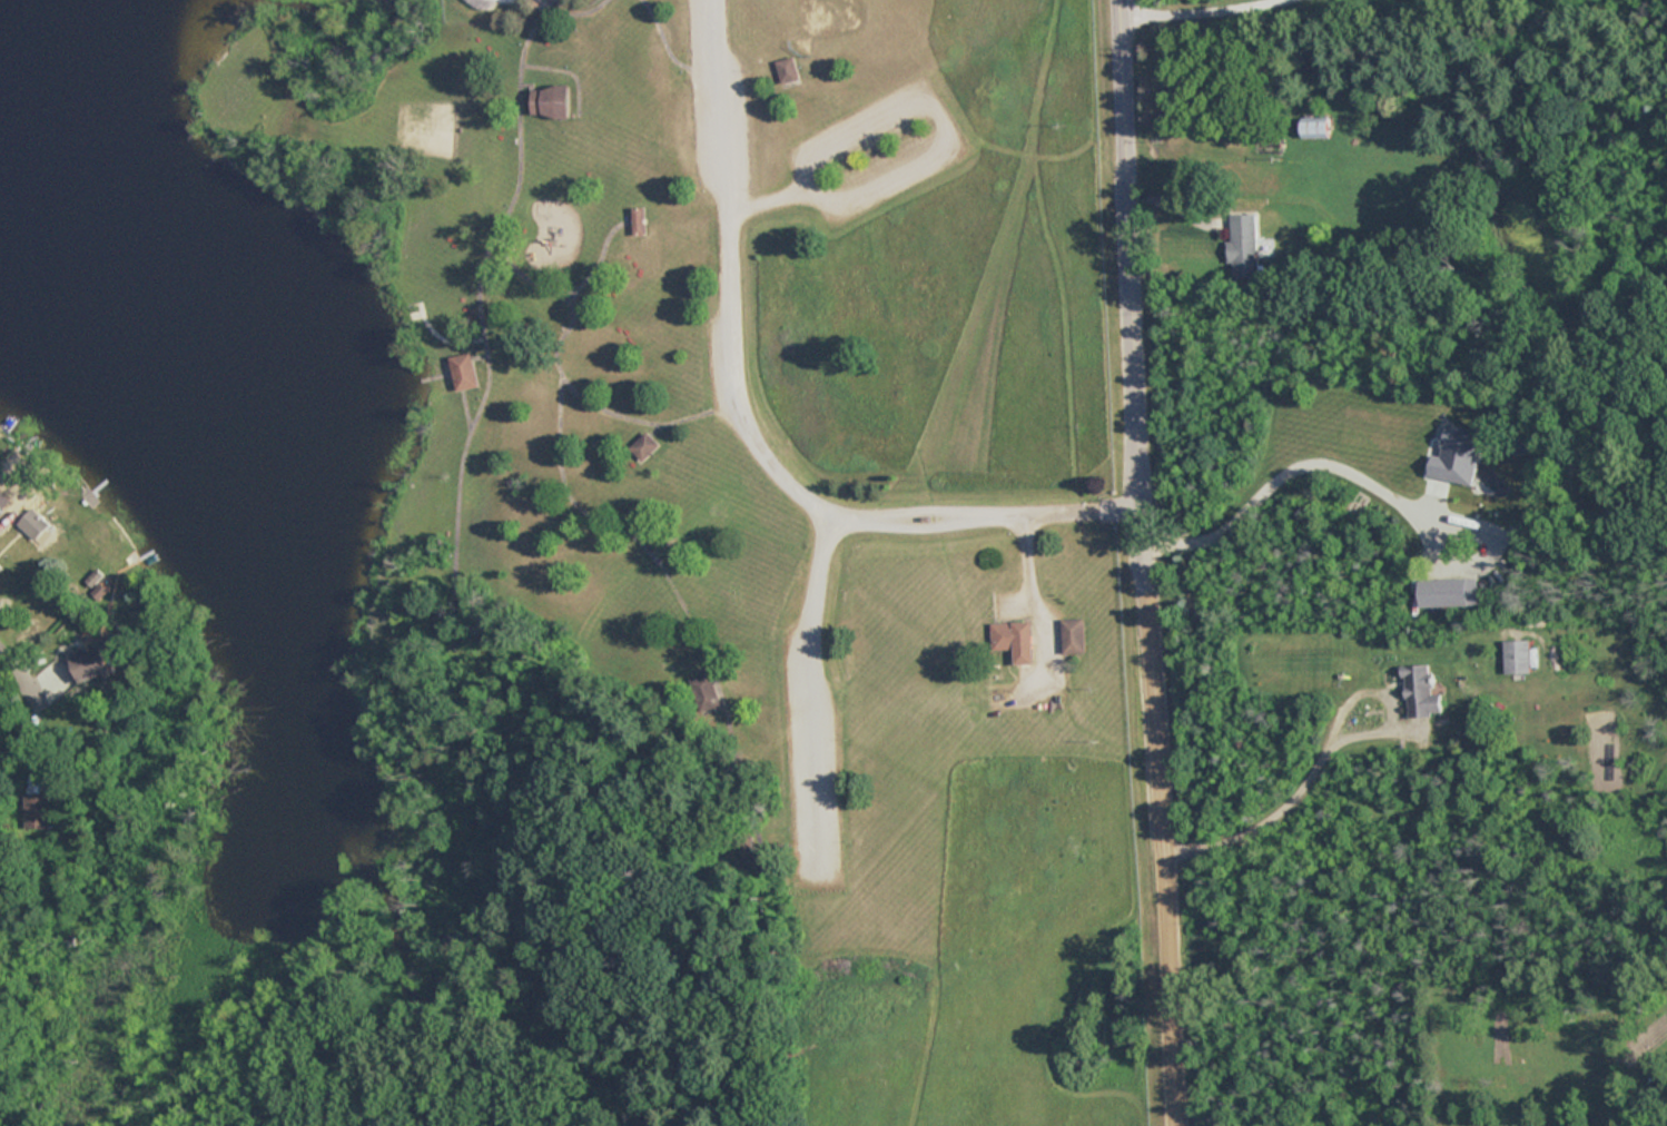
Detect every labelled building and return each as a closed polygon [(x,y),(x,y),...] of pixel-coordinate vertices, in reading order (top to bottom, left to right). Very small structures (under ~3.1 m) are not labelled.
[(778,50),(788,72),(806,65),(797,42),(778,50)] [(802,79),(795,56),(777,61),(784,84),(802,79)] [(568,116),(568,86),(530,86),(530,116),(568,116)] [(1330,120),(1303,120),(1303,137),(1330,137),(1330,120)] [(633,194),(633,207),(632,223),(649,224),(650,194),(633,194)] [(1230,265),(1257,265),(1257,214),(1230,214),(1230,265)] [(468,335),(477,373),(457,377),(447,340),(468,335)] [(455,391),(477,387),(470,353),(449,357),(455,391)] [(648,416),(631,433),(650,451),(665,434),(648,416)] [(630,449),(643,462),(660,446),(647,432),(630,449)] [(53,525),(34,507),(19,524),(37,542),(53,525)] [(1037,655),(1036,610),(994,612),(995,641),(1020,641),(1020,656),(1037,655)] [(1071,645),(1091,645),(1089,611),(1068,612),(1071,645)] [(1505,640),(1505,673),(1531,673),(1531,640),(1505,640)] [(72,654),(81,683),(117,671),(107,643),(72,654)] [(697,665),(718,660),(730,709),(709,714),(697,665)] [(1407,717),(1443,714),(1442,692),(1433,692),(1431,663),(1404,664),(1407,717)] [(51,829),(51,794),(27,794),(27,829),(51,829)]
